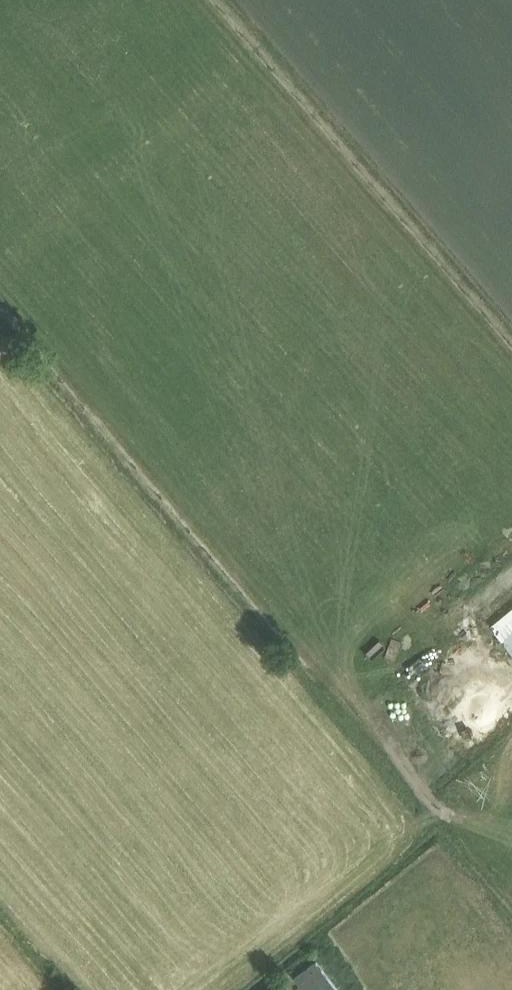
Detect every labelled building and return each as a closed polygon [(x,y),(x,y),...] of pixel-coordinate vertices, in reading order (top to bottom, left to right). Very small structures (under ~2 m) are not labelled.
[(496,625),(511,644),(511,611),(496,625)]
